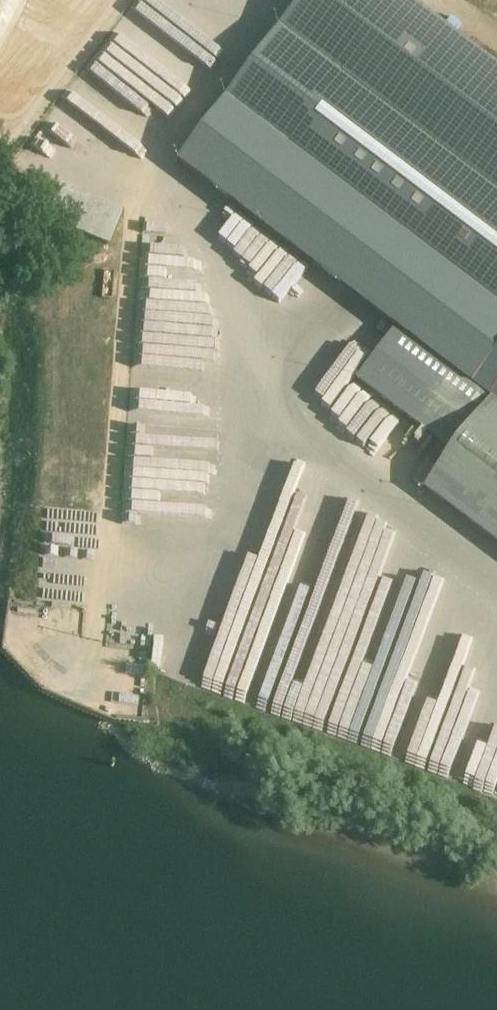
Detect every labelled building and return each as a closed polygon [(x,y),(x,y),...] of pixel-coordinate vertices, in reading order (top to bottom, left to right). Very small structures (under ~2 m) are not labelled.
[(209,23),(177,0),(135,0),(106,41),(137,63),(122,83),(174,120),(223,51),(201,35),(209,23)] [(180,162),(397,327),(358,379),(454,452),(441,469),(427,459),(412,479),(426,489),(496,543),(496,67),(409,0),(302,0),(180,162)] [(47,219),(109,244),(123,211),(61,186),(47,219)] [(237,232),(227,245),(270,280),(286,259),(295,267),(303,257),(242,209),(229,226),(237,232)] [(162,301),(162,271),(140,271),(139,300),(162,301)] [(164,349),(136,347),(133,391),(214,396),(216,362),(163,358),(164,349)] [(164,675),(201,687),(261,514),(249,510),(254,497),(228,488),(164,675)] [(320,570),(326,572),(337,544),(308,533),(304,543),(300,541),(290,565),(297,568),(295,572),(316,579),(320,570)] [(385,569),(361,642),(372,646),(365,666),(363,665),(360,674),(369,677),(375,659),(386,662),(405,603),(398,600),(406,576),(385,569)] [(237,699),(240,677),(229,675),(226,697),(237,699)]
